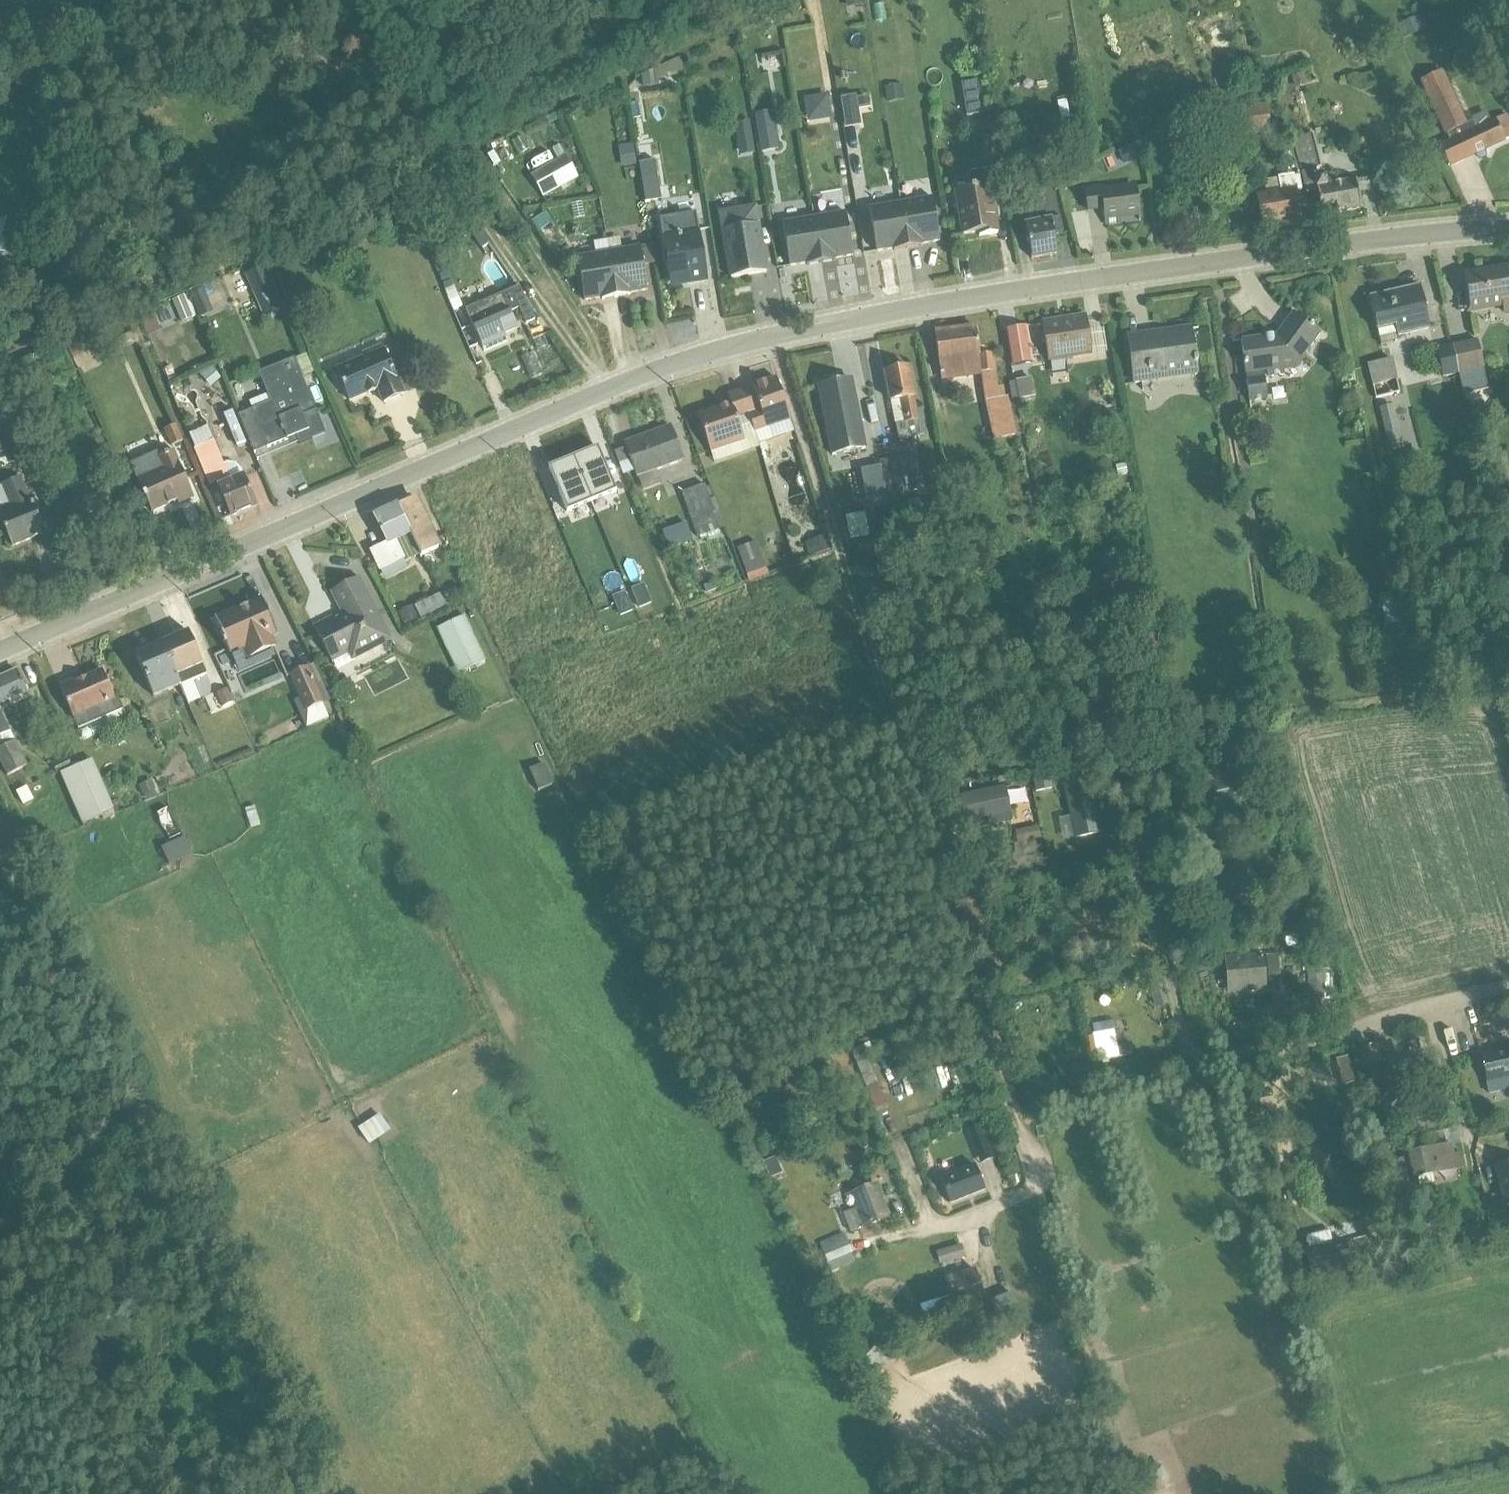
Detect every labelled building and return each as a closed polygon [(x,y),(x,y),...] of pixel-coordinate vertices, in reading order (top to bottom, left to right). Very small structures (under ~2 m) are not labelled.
[(846,10),(863,6),(862,0),(844,0),(846,10)] [(1400,42),(1428,30),(1422,16),(1394,28),(1400,42)] [(782,51),(764,50),(764,67),(782,67),(782,51)] [(681,58),(641,76),(642,88),(658,86),(658,80),(666,79),(665,75),(684,73),(681,58)] [(1444,137),(1446,136),(1449,141),(1439,146),(1448,166),(1474,155),(1480,160),(1486,158),(1486,150),(1508,139),(1508,122),(1506,116),(1490,122),(1486,112),(1471,119),(1473,122),(1467,125),(1442,71),(1419,82),(1444,137)] [(977,81),(961,83),(967,117),(983,115),(977,81)] [(902,86),(884,89),(886,104),(905,101),(902,86)] [(828,95),(803,100),(808,123),(832,119),(828,95)] [(856,96),(840,99),(845,130),(861,127),(859,111),(870,109),(868,97),(857,99),(856,96)] [(644,99),(631,98),(630,116),(643,117),(644,99)] [(1232,139),(1271,135),(1267,105),(1229,109),(1232,139)] [(771,112),(754,115),(760,154),(778,150),(771,112)] [(1074,119),(1061,123),(1066,143),(1079,140),(1074,119)] [(750,122),(734,124),(740,157),(754,154),(750,122)] [(1313,179),(1312,172),(1320,170),(1312,135),(1292,140),(1306,195),(1317,192),(1321,216),(1361,209),(1356,185),(1355,179),(1337,182),(1335,175),(1313,179)] [(637,166),(633,145),(618,147),(621,169),(637,166)] [(1124,166),(1140,159),(1135,145),(1118,152),(1124,166)] [(1297,191),(1301,191),(1291,148),(1279,152),(1287,177),(1264,181),(1267,194),(1256,195),(1261,226),(1262,226),(1302,220),(1297,191)] [(542,199),(579,179),(566,156),(530,176),(542,199)] [(654,161),(639,163),(646,202),(661,201),(654,161)] [(989,187),(986,175),(980,171),(972,172),(968,178),(970,190),(954,193),(963,236),(978,233),(979,237),(998,234),(995,220),(996,219),(991,186),(989,187)] [(1376,176),(1355,179),(1356,185),(1377,181),(1376,176)] [(1053,184),(1034,189),(1041,221),(1030,224),(1025,225),(1031,259),(1054,255),(1051,237),(1062,234),(1053,184)] [(1135,185),(1102,189),(1102,186),(1085,188),(1088,211),(1104,209),(1106,226),(1120,224),(1119,217),(1138,214),(1139,221),(1140,221),(1135,185)] [(1033,211),(1028,212),(1030,224),(1041,221),(1034,189),(1029,190),(1033,211)] [(17,197),(8,207),(16,217),(26,207),(17,197)] [(900,203),(908,249),(922,247),(922,245),(939,242),(932,197),(900,203)] [(894,252),(908,249),(900,203),(869,208),(876,253),(894,250),(894,252)] [(755,208),(718,214),(731,279),(766,273),(755,208)] [(539,233),(553,223),(545,212),(532,222),(539,233)] [(821,264),(836,262),(835,260),(853,257),(845,212),(813,218),(821,264)] [(695,214),(661,219),(670,282),(671,287),(686,285),(707,281),(700,231),(697,231),(695,214)] [(813,218),(782,223),(789,267),(807,264),(807,266),(821,264),(813,218)] [(418,227),(454,311),(462,308),(428,223),(418,227)] [(652,245),(640,247),(643,266),(655,265),(652,245)] [(616,299),(630,296),(630,294),(647,291),(643,266),(640,247),(608,252),(616,299)] [(602,299),(602,301),(616,299),(608,252),(577,257),(584,302),(602,299)] [(245,276),(264,320),(286,311),(266,266),(245,276)] [(1508,316),(1508,267),(1463,275),(1467,296),(1463,297),(1466,315),(1502,308),(1503,317),(1508,316)] [(222,275),(204,282),(214,309),(232,301),(222,275)] [(202,284),(188,289),(199,320),(214,314),(202,284)] [(1397,338),(1430,330),(1420,286),(1369,298),(1380,346),(1398,342),(1397,338)] [(519,287),(466,310),(484,353),(508,343),(504,334),(517,329),(510,313),(519,310),(526,325),(535,321),(519,287)] [(1249,403),(1267,400),(1264,373),(1268,373),(1269,378),(1285,376),(1284,372),(1297,370),(1307,356),(1305,355),(1321,334),(1293,313),(1273,339),(1264,341),(1261,338),(1241,341),(1249,403)] [(1048,363),(1092,356),(1092,355),(1088,331),(1086,317),(1042,324),(1048,363)] [(1033,363),(1027,327),(1004,331),(1010,367),(1033,363)] [(941,382),(981,377),(993,440),(1014,436),(1006,397),(1005,398),(1004,387),(998,387),(996,371),(997,371),(994,353),(979,355),(976,328),(934,334),(941,382)] [(1103,329),(1088,331),(1092,355),(1106,352),(1103,329)] [(1127,336),(1132,385),(1195,376),(1191,332),(1175,333),(1152,335),(1152,334),(1127,336)] [(1452,346),(1459,375),(1462,388),(1486,383),(1477,341),(1452,346)] [(404,396),(414,391),(418,390),(398,344),(395,345),(384,350),(404,396)] [(364,358),(331,371),(340,390),(343,388),(349,402),(378,389),(384,404),(404,396),(384,350),(382,345),(362,353),(364,358)] [(1459,375),(1452,346),(1436,350),(1442,378),(1459,375)] [(533,379),(546,373),(536,350),(523,355),(533,379)] [(1375,400),(1399,394),(1392,359),(1367,365),(1375,400)] [(251,411),(267,449),(296,437),(299,446),(326,435),(294,360),(258,375),(270,403),(251,411)] [(210,387),(220,378),(211,367),(200,376),(210,387)] [(885,372),(899,441),(926,435),(921,410),(917,411),(908,368),(885,372)] [(1016,401),(1035,398),(1031,378),(1013,382),(1016,401)] [(758,445),(794,433),(776,379),(740,391),(758,445)] [(837,382),(818,386),(831,457),(866,449),(851,381),(838,384),(837,382)] [(760,448),(758,445),(740,391),(727,396),(730,405),(698,416),(714,464),(760,448)] [(1392,406),(1379,410),(1388,446),(1400,442),(1392,406)] [(267,449),(251,411),(238,416),(254,454),(267,449)] [(177,426),(164,432),(171,448),(183,442),(177,426)] [(643,491),(662,484),(657,472),(683,463),(670,426),(625,443),(643,491)] [(21,451),(27,448),(20,431),(14,433),(12,429),(0,434),(0,448),(6,464),(23,457),(21,451)] [(256,506),(241,469),(236,464),(227,463),(224,464),(214,440),(193,449),(210,487),(217,484),(217,486),(230,516),(231,516),(232,517),(240,514),(239,513),(256,506)] [(598,449),(573,459),(591,503),(616,492),(598,449)] [(623,476),(625,476),(635,472),(627,449),(615,453),(616,456),(623,476)] [(144,459),(151,472),(137,479),(152,513),(177,502),(179,506),(194,499),(173,451),(157,458),(156,454),(144,459)] [(880,467),(884,487),(895,485),(898,492),(914,489),(911,474),(919,473),(915,454),(878,462),(880,467)] [(573,459),(549,469),(567,512),(591,503),(573,459)] [(884,487),(880,467),(861,471),(868,511),(888,507),(884,487)] [(10,507),(0,511),(0,519),(13,549),(45,535),(20,478),(1,486),(10,507)] [(698,538),(725,528),(714,498),(710,500),(705,485),(681,493),(698,538)] [(421,555),(422,556),(438,549),(414,499),(397,507),(421,555)] [(911,525),(925,523),(922,500),(908,502),(911,525)] [(405,562),(421,555),(397,507),(375,518),(387,543),(369,551),(379,572),(380,571),(385,581),(408,569),(405,562)] [(865,515),(846,518),(849,542),(870,539),(865,515)] [(1456,530),(1473,528),(1471,518),(1454,521),(1456,530)] [(685,543),(686,547),(692,545),(691,541),(693,541),(687,523),(661,531),(668,549),(685,543)] [(810,557),(831,550),(827,536),(805,543),(810,557)] [(756,543),(737,549),(750,584),(769,577),(756,543)] [(970,578),(974,598),(983,596),(978,576),(970,578)] [(343,615),(335,619),(333,615),(313,626),(332,663),(348,655),(352,662),(390,643),(356,580),(331,593),(343,615)] [(627,588),(616,592),(623,613),(634,609),(627,588)] [(1398,591),(1378,595),(1386,626),(1405,622),(1398,591)] [(420,621),(449,607),(442,593),(415,606),(414,604),(397,611),(402,624),(419,618),(420,621)] [(238,673),(278,656),(275,648),(277,647),(273,638),(278,635),(263,600),(215,621),(238,673)] [(437,629),(457,674),(486,660),(465,616),(437,629)] [(163,646),(180,686),(206,675),(189,632),(162,644),(163,646)] [(180,686),(163,646),(135,658),(152,699),(180,686)] [(308,667),(289,676),(299,699),(293,702),(306,729),(329,719),(322,705),(329,702),(313,666),(309,668),(308,667)] [(27,694),(17,671),(0,679),(0,706),(27,694)] [(126,716),(118,697),(114,699),(102,672),(76,683),(76,681),(60,688),(78,730),(104,719),(106,724),(126,716)] [(226,689),(216,694),(223,708),(233,703),(226,689)] [(7,777),(28,767),(16,741),(15,742),(10,732),(11,732),(0,709),(0,763),(7,777)] [(67,757),(52,764),(57,776),(61,774),(83,825),(103,816),(105,819),(115,815),(113,810),(114,809),(93,760),(73,768),(67,757)] [(529,770),(538,792),(554,785),(544,764),(529,770)] [(1050,775),(1033,778),(1035,791),(1052,788),(1050,775)] [(1101,833),(1091,779),(1063,784),(1070,816),(1059,819),(1063,840),(1101,833)] [(152,782),(139,787),(144,798),(145,797),(146,802),(157,797),(155,793),(156,792),(152,782)] [(1007,786),(964,792),(968,819),(988,816),(989,825),(1012,822),(1007,786)] [(34,801),(27,787),(16,793),(23,807),(34,801)] [(10,827),(0,804),(0,832),(10,827)] [(261,828),(254,807),(245,810),(251,831),(261,828)] [(168,809),(157,814),(171,841),(181,836),(168,809)] [(1022,826),(1022,841),(1042,840),(1042,825),(1022,826)] [(10,860),(0,837),(0,865),(10,860)] [(170,867),(193,856),(185,838),(161,849),(170,867)] [(1296,897),(1303,895),(1297,869),(1289,872),(1296,897)] [(1008,971),(1012,988),(1045,980),(1042,971),(1057,967),(1054,955),(1064,953),(1061,939),(1035,945),(1038,955),(1031,956),(1033,963),(1014,968),(1015,969),(1008,971)] [(1263,955),(1224,958),(1226,994),(1266,991),(1263,955)] [(1162,985),(1149,989),(1154,1009),(1167,1005),(1162,985)] [(1113,1021),(1090,1026),(1097,1062),(1132,1055),(1130,1045),(1121,1047),(1118,1030),(1115,1031),(1113,1021)] [(861,1047),(850,1051),(878,1116),(889,1112),(861,1047)] [(1481,1056),(1486,1081),(1483,1081),(1487,1095),(1508,1089),(1508,1050),(1481,1056)] [(1349,1056),(1336,1059),(1343,1085),(1355,1081),(1349,1056)] [(1394,1063),(1369,1071),(1381,1110),(1406,1102),(1394,1063)] [(369,1146),(391,1131),(380,1115),(358,1129),(369,1146)] [(969,1125),(975,1140),(986,1136),(980,1121),(969,1125)] [(1473,1139),(1480,1164),(1494,1161),(1494,1162),(1505,1160),(1498,1125),(1487,1127),(1488,1135),(1473,1139)] [(1412,1177),(1413,1180),(1466,1168),(1463,1153),(1454,1155),(1452,1144),(1407,1153),(1408,1157),(1399,1159),(1403,1179),(1412,1177)] [(776,1154),(762,1160),(769,1176),(783,1170),(776,1154)] [(1493,1166),(1504,1208),(1508,1206),(1508,1162),(1493,1166)] [(975,1165),(941,1179),(951,1205),(986,1191),(975,1165)] [(840,1215),(847,1233),(890,1218),(878,1183),(849,1193),(851,1197),(846,1199),(849,1207),(854,1205),(855,1209),(840,1215)] [(1307,1234),(1310,1247),(1336,1240),(1333,1227),(1307,1234)] [(844,1233),(818,1243),(827,1264),(853,1254),(844,1233)] [(1344,1241),(1304,1251),(1310,1278),(1350,1268),(1344,1241)] [(961,1245),(936,1254),(939,1266),(966,1258),(961,1245)] [(974,1269),(944,1279),(955,1313),(985,1303),(974,1269)] [(1013,1292),(991,1300),(1001,1329),(1023,1322),(1013,1292)] [(1160,1459),(1148,1465),(1155,1480),(1167,1474),(1160,1459)]
